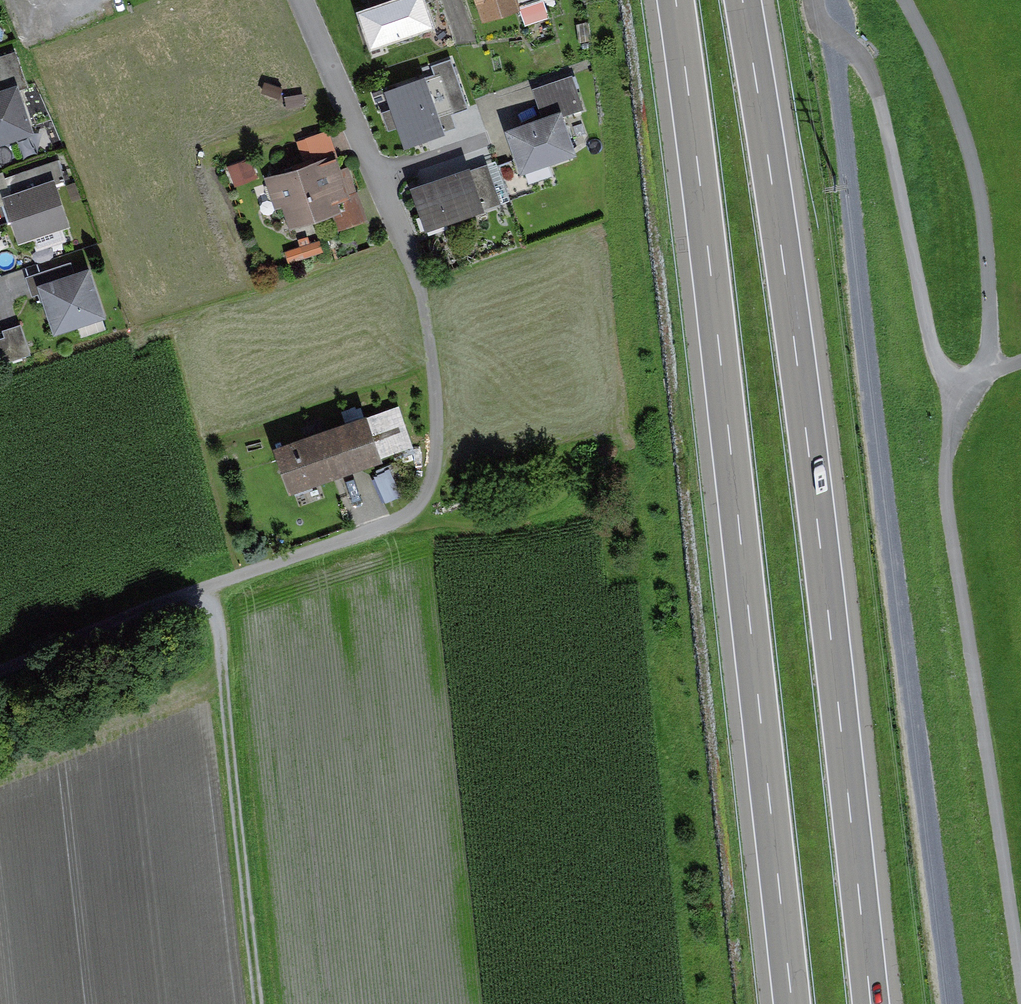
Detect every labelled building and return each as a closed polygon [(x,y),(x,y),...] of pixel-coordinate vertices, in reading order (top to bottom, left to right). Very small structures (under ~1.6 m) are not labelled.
[(426,0),(386,0),(362,8),(377,48),(435,27),(426,0)] [(492,17),(540,0),(486,0),(492,17)] [(442,74),(391,92),(411,145),(461,127),(442,74)] [(584,153),(570,115),(592,108),(579,74),(539,88),(549,115),(513,128),(529,173),(584,153)] [(0,86),(0,145),(36,132),(17,80),(0,86)] [(358,199),(341,152),(279,174),(296,221),(358,199)] [(488,153),(419,178),(437,228),(506,204),(488,153)] [(73,224),(55,175),(8,192),(25,241),(73,224)] [(110,311),(94,264),(44,281),(61,328),(110,311)] [(390,460),(373,415),(281,448),(297,493),(390,460)]
